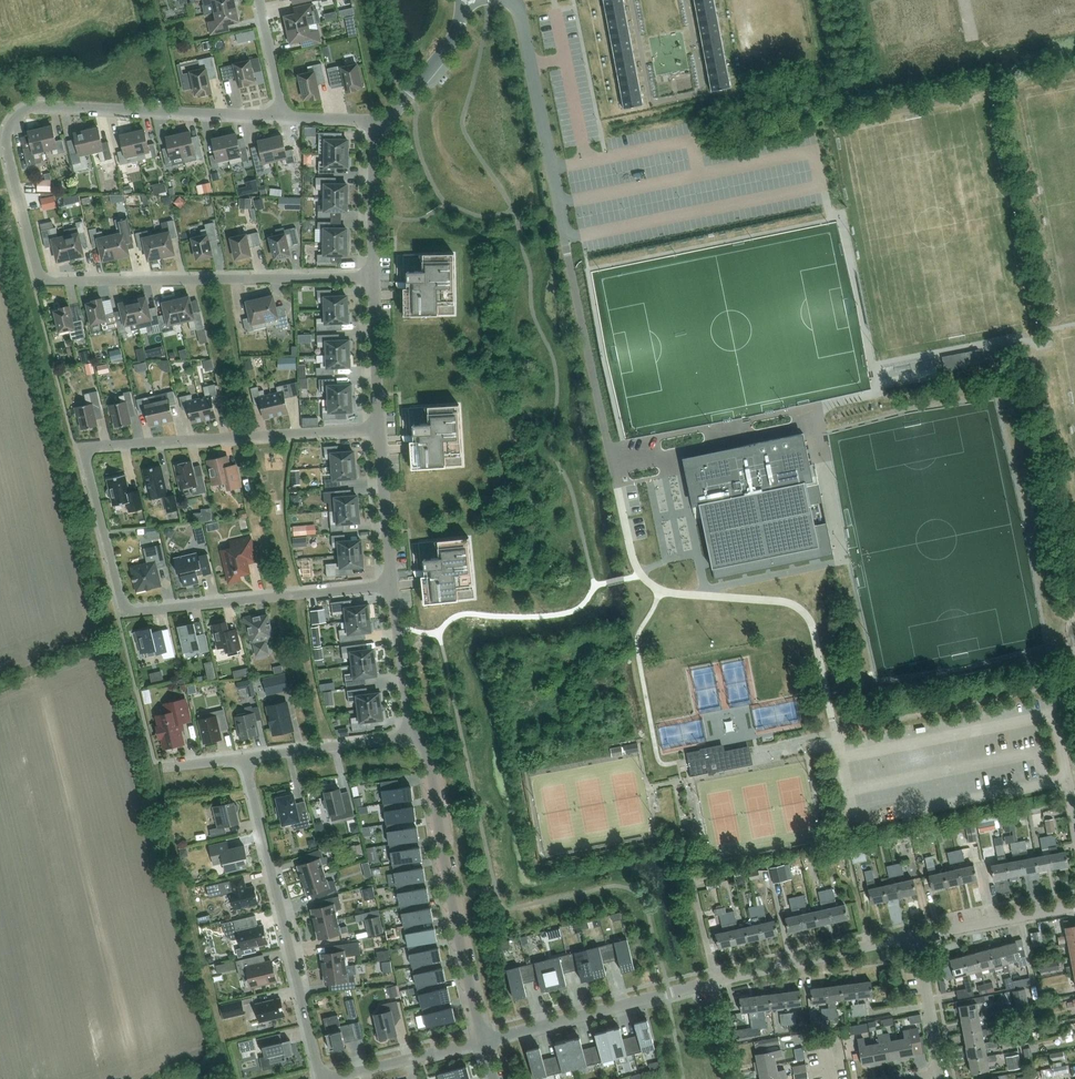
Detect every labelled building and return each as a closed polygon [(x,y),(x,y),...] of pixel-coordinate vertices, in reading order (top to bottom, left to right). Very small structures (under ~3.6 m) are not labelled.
[(215,12),(236,7),(234,1),(236,1),(236,0),(204,0),(205,5),(202,5),(204,14),(215,12)] [(640,91),(625,10),(626,10),(624,0),(604,0),(606,13),(607,13),(622,94),(621,95),(624,109),(644,105),(641,91),(640,91)] [(710,77),(709,77),(712,91),(731,88),(729,73),(728,73),(714,0),(695,0),(710,77)] [(1066,9),(1074,7),(1074,0),(1064,0),(1066,9)] [(285,17),(288,30),(308,25),(321,22),(318,8),(315,9),(313,4),(298,7),(299,13),(285,17)] [(236,7),(215,12),(217,20),(209,22),(211,34),(226,31),(224,24),(239,21),(236,7)] [(636,13),(638,22),(664,17),(662,8),(636,13)] [(353,16),(345,18),(348,29),(356,28),(353,16)] [(308,25),(288,30),(289,34),(287,35),(289,42),(291,41),(291,43),(305,39),(307,46),(321,43),(319,31),(310,33),(308,25)] [(254,30),(245,32),(247,41),(256,39),(254,30)] [(212,48),(210,41),(203,42),(204,50),(212,48)] [(191,73),(181,76),(184,89),(194,87),(196,94),(202,93),(202,95),(212,93),(208,76),(216,74),(213,56),(199,60),(201,70),(191,72),(191,73)] [(250,61),(221,67),(224,80),(238,77),(240,87),(249,84),(248,83),(254,81),(253,74),(253,73),(261,71),(262,72),(259,59),(259,60),(250,62),(250,61)] [(299,75),(305,99),(311,98),(311,100),(320,98),(316,80),(325,78),(322,63),(308,66),(309,73),(299,75)] [(327,68),(331,86),(345,82),(347,92),(356,90),(356,88),(362,87),(357,64),(343,67),(342,65),(327,68)] [(43,128),(41,129),(46,150),(52,148),(54,155),(65,152),(62,139),(56,141),(53,126),(50,126),(50,125),(43,126),(43,128)] [(87,131),(92,154),(99,153),(101,161),(113,158),(108,141),(102,143),(99,128),(87,131)] [(39,151),(46,150),(41,129),(29,132),(32,146),(24,148),(28,166),(42,162),(39,151)] [(92,154),(87,131),(84,131),(84,129),(76,131),(77,133),(75,134),(78,148),(70,150),(75,172),(89,169),(85,153),(91,152),(92,154)] [(145,130),(133,133),(138,154),(138,156),(139,160),(146,159),(158,156),(154,143),(148,145),(145,130)] [(181,134),(179,135),(185,162),(192,161),(203,158),(200,145),(194,147),(191,132),(189,132),(188,131),(181,132),(181,134)] [(124,150),(118,152),(121,165),(133,162),(139,160),(138,156),(138,154),(133,133),(121,135),(124,150)] [(326,153),(348,153),(348,140),(332,140),(332,133),(333,133),(318,133),(319,133),(319,153),(326,153)] [(225,137),(231,164),(249,160),(246,147),(240,149),(237,134),(225,137)] [(170,152),(164,154),(167,167),(179,164),(185,162),(179,135),(167,137),(170,152)] [(271,139),(276,162),(276,160),(282,158),(284,165),(295,162),(292,149),(286,150),(282,136),(271,139)] [(231,164),(225,137),(213,139),(216,154),(210,156),(213,169),(225,166),(224,162),(230,160),(231,164)] [(258,175),(266,173),(272,172),(270,163),(276,162),(271,139),(259,141),(262,156),(253,158),(258,175)] [(326,153),(326,161),(319,161),(319,173),(332,173),(332,166),(350,167),(350,159),(348,159),(348,153),(326,153)] [(105,177),(116,175),(113,161),(102,163),(105,177)] [(220,179),(219,172),(211,173),(213,181),(220,179)] [(325,190),(325,197),(347,198),(347,184),(332,184),(332,177),(316,177),(316,189),(325,190)] [(237,189),(239,196),(259,191),(256,179),(246,182),(247,187),(237,189)] [(38,182),(38,191),(51,191),(52,182),(38,182)] [(202,184),(204,193),(212,191),(210,182),(202,184)] [(159,185),(161,193),(167,192),(165,183),(159,185)] [(133,192),(131,185),(124,187),(125,194),(133,192)] [(64,199),(65,206),(80,202),(78,195),(64,199)] [(90,195),(81,197),(83,204),(91,202),(90,195)] [(41,199),(43,207),(56,204),(54,196),(41,199)] [(347,211),(347,198),(325,197),(325,205),(318,205),(318,217),(331,217),(332,211),(347,211)] [(252,198),(239,198),(239,209),(252,209),(252,198)] [(265,208),(263,198),(255,200),(257,210),(265,208)] [(301,198),(285,198),(285,208),(285,209),(301,210),(301,198)] [(132,238),(127,217),(115,220),(118,234),(111,236),(116,257),(129,254),(126,239),(132,238)] [(161,223),(163,231),(156,232),(156,235),(162,257),(175,254),(171,239),(178,237),(173,220),(161,223)] [(66,236),(71,258),(77,257),(77,259),(84,257),(80,240),(87,238),(83,221),(76,222),(77,227),(72,228),(73,235),(66,236)] [(197,259),(212,255),(209,241),(218,239),(214,222),(205,224),(206,228),(201,230),(202,236),(193,238),(197,259)] [(325,242),(347,242),(347,229),(331,228),(331,222),(318,222),(318,229),(322,229),(322,242),(325,242)] [(65,259),(71,258),(66,236),(58,238),(56,227),(42,230),(46,248),(54,246),(58,263),(65,261),(65,259)] [(300,244),(296,227),(285,230),(284,227),(276,229),(277,236),(270,238),(275,258),(281,257),(282,258),(289,257),(289,255),(290,255),(288,246),(292,245),(292,246),(300,244)] [(103,260),(116,257),(111,236),(104,237),(102,231),(97,232),(96,228),(89,229),(93,247),(100,245),(103,260)] [(156,232),(149,234),(148,230),(136,233),(139,246),(145,245),(149,260),(162,257),(156,232)] [(231,238),(236,258),(251,255),(249,248),(261,245),(258,232),(231,238)] [(325,242),(325,254),(318,254),(318,261),(317,261),(317,262),(332,262),(332,261),(331,261),(331,255),(347,255),(347,242),(325,242)] [(423,254),(403,254),(404,277),(407,277),(408,288),(404,288),(404,291),(404,300),(405,316),(439,315),(455,315),(454,301),(454,253),(423,254)] [(325,310),(348,309),(347,296),(331,296),(331,290),(332,290),(332,289),(317,290),(317,291),(318,291),(318,303),(325,302),(325,310)] [(266,297),(260,299),(267,327),(275,325),(276,329),(289,326),(285,309),(277,311),(272,294),(265,295),(266,297)] [(160,324),(159,320),(157,311),(150,313),(146,295),(139,297),(139,299),(133,300),(138,322),(145,320),(147,327),(160,324)] [(182,298),(176,300),(181,322),(189,320),(191,331),(204,328),(200,310),(193,312),(189,295),(182,296),(182,298)] [(104,330),(118,327),(116,320),(116,321),(114,312),(105,314),(102,298),(93,300),(93,302),(87,304),(92,324),(102,322),(104,330)] [(267,327),(260,299),(254,300),(254,298),(247,300),(251,317),(243,319),(246,332),(267,327)] [(167,318),(159,320),(160,324),(162,333),(176,330),(174,323),(181,322),(176,300),(170,301),(170,299),(163,301),(167,318)] [(140,329),(138,322),(133,300),(127,302),(127,300),(120,301),(124,319),(116,320),(118,327),(119,333),(140,329)] [(55,311),(60,332),(69,329),(72,340),(86,337),(82,320),(73,322),(69,306),(60,308),(61,310),(55,311)] [(348,309),(325,310),(323,310),(323,318),(317,318),(317,330),(333,330),(332,323),(350,322),(350,314),(348,315),(348,309)] [(327,355),(327,354),(349,353),(349,348),(351,348),(351,340),(333,341),(333,334),(317,335),(318,347),(325,347),(325,355),(327,355)] [(123,358),(121,348),(109,352),(111,361),(123,358)] [(153,349),(145,350),(147,360),(155,358),(153,349)] [(979,349),(942,357),(943,361),(944,360),(945,366),(944,366),(945,370),(982,363),(981,359),(980,359),(979,354),(980,353),(979,349)] [(91,360),(89,351),(80,352),(82,362),(91,360)] [(349,353),(327,354),(327,355),(327,362),(321,362),(321,367),(317,367),(317,375),(335,374),(334,367),(350,367),(349,353)] [(95,373),(93,363),(85,364),(87,374),(95,373)] [(108,364),(101,365),(103,373),(110,372),(108,364)] [(329,391),(329,399),(351,398),(351,392),(353,392),(353,384),(335,385),(335,378),(319,379),(320,391),(329,391)] [(206,397),(199,399),(204,419),(216,417),(213,403),(219,401),(215,384),(203,387),(206,397)] [(291,397),(288,384),(277,386),(278,393),(272,394),(276,415),(288,412),(285,398),(291,397)] [(276,415),(272,394),(265,396),(264,389),(259,391),(258,386),(251,388),(255,405),(261,404),(264,418),(276,415)] [(87,405),(75,407),(77,416),(79,416),(82,429),(97,426),(94,410),(101,408),(97,391),(84,394),(87,405)] [(113,414),(116,427),(131,423),(127,408),(134,406),(130,391),(124,392),(124,395),(119,396),(121,402),(109,405),(111,414),(113,414)] [(155,395),(161,422),(173,419),(170,405),(177,404),(174,391),(155,395)] [(192,422),(204,419),(199,399),(193,400),(191,394),(179,397),(182,410),(189,408),(192,422)] [(161,422),(155,395),(137,399),(140,412),(146,411),(150,425),(161,422)] [(351,398),(329,399),(329,406),(323,407),(323,419),(322,419),(337,419),(337,418),(336,418),(336,412),(352,411),(351,398)] [(428,406),(408,407),(410,430),(413,430),(414,440),(410,441),(411,444),(411,453),(412,469),(446,467),(463,465),(462,452),(459,404),(428,406)] [(804,433),(738,447),(683,458),(686,474),(695,519),(702,517),(715,579),(834,555),(827,523),(827,522),(826,522),(826,524),(815,526),(811,504),(822,501),(822,503),(823,502),(823,501),(815,464),(810,465),(804,433)] [(332,459),(333,467),(355,465),(354,452),(338,453),(338,447),(338,446),(324,447),(324,448),(325,460),(332,459)] [(236,465),(229,467),(227,458),(209,462),(213,483),(229,479),(231,488),(241,486),(236,465)] [(195,476),(192,461),(175,465),(180,489),(191,486),(193,495),(207,492),(203,475),(195,476)] [(355,465),(333,467),(334,480),(325,481),(326,488),(341,486),(341,480),(356,478),(355,465)] [(151,468),(144,470),(147,484),(146,486),(147,491),(149,492),(149,494),(150,498),(167,494),(166,490),(161,466),(153,468),(153,467),(151,468)] [(125,474),(107,479),(109,489),(108,489),(107,491),(108,496),(110,497),(111,497),(113,506),(128,503),(130,512),(143,509),(139,490),(130,492),(125,474)] [(328,491),(324,492),(325,502),(329,502),(330,511),(359,509),(357,495),(352,496),(342,497),(341,490),(328,491)] [(164,498),(168,511),(178,509),(174,495),(164,498)] [(248,517),(246,509),(239,511),(241,519),(248,517)] [(360,522),(359,509),(330,511),(331,531),(345,530),(344,523),(360,522)] [(202,512),(203,522),(213,521),(212,511),(202,512)] [(159,534),(158,527),(144,528),(145,535),(159,534)] [(339,547),(340,555),(362,553),(361,540),(346,541),(345,534),(332,535),(333,547),(339,547)] [(223,555),(229,582),(241,579),(240,574),(250,572),(247,562),(256,561),(250,537),(231,542),(234,552),(223,555)] [(306,537),(293,538),(293,546),(307,545),(306,537)] [(438,540),(418,542),(421,565),(424,564),(425,575),(422,575),(422,579),(423,588),(425,603),(459,600),(475,598),(474,584),(469,537),(438,540)] [(156,568),(166,565),(161,545),(144,549),(148,564),(132,567),(134,576),(132,576),(133,582),(134,582),(136,592),(146,589),(146,590),(152,589),(152,587),(160,585),(156,568)] [(199,560),(197,552),(174,557),(177,573),(181,572),(184,587),(200,583),(198,575),(204,573),(204,575),(213,573),(208,553),(200,555),(200,559),(199,560)] [(363,566),(362,553),(340,555),(341,562),(326,564),(327,576),(326,576),(349,575),(349,574),(348,574),(348,567),(363,566)] [(345,621),(369,618),(369,613),(371,612),(370,605),(352,607),(351,600),(352,600),(331,602),(331,603),(333,615),(346,613),(347,621),(345,621)] [(319,610),(311,611),(313,624),(321,623),(319,610)] [(272,636),(267,615),(266,615),(255,618),(255,616),(245,618),(250,640),(250,641),(255,640),(256,649),(258,649),(260,649),(262,648),(264,647),(265,646),(266,644),(265,643),(271,642),(271,641),(269,637),(272,636)] [(370,623),(369,618),(345,621),(346,629),(339,630),(341,642),(356,640),(356,633),(373,631),(372,623),(370,623)] [(228,657),(242,653),(237,634),(230,635),(226,620),(220,621),(220,623),(208,626),(213,625),(215,633),(213,634),(214,640),(216,640),(218,648),(226,647),(228,657)] [(200,652),(208,650),(204,634),(197,635),(194,623),(179,627),(185,651),(199,648),(200,652)] [(312,628),(314,647),(321,646),(318,627),(312,628)] [(140,642),(143,652),(156,649),(157,654),(164,653),(165,659),(164,659),(164,660),(176,657),(171,636),(170,636),(171,638),(164,639),(162,630),(163,630),(163,629),(153,632),(152,629),(153,628),(132,633),(133,633),(136,643),(140,642)] [(352,657),(353,665),(375,662),(374,657),(377,656),(376,648),(358,651),(357,644),(342,646),(343,658),(352,657)] [(322,648),(314,649),(315,660),(323,659),(322,648)] [(375,662),(353,665),(350,665),(351,673),(345,674),(346,686),(362,684),(361,677),(377,675),(375,662)] [(282,665),(275,666),(277,673),(283,671),(282,665)] [(151,681),(162,679),(161,671),(149,672),(151,681)] [(268,693),(288,689),(285,675),(265,679),(268,693)] [(251,696),(256,695),(252,679),(237,683),(238,688),(248,686),(251,696)] [(359,709),(381,706),(380,700),(382,700),(381,692),(364,695),(363,688),(347,690),(349,702),(358,701),(359,709)] [(332,691),(323,692),(325,700),(333,699),(332,691)] [(165,747),(183,743),(178,723),(189,720),(184,700),(165,704),(168,714),(158,716),(161,727),(157,727),(160,737),(163,736),(165,747)] [(286,702),(268,706),(274,734),(292,730),(286,702)] [(246,713),(238,715),(238,717),(236,717),(241,738),(258,734),(255,721),(262,720),(259,706),(252,708),(252,706),(244,707),(246,713)] [(381,706),(359,709),(360,716),(351,718),(353,731),(352,731),(369,729),(369,728),(368,729),(367,721),(385,719),(384,711),(382,711),(381,706)] [(199,720),(205,743),(221,739),(219,730),(228,728),(223,710),(199,716),(200,720),(199,720)] [(624,745),(626,752),(639,749),(638,743),(624,745)] [(623,753),(622,746),(611,748),(612,755),(623,753)] [(686,755),(690,778),(689,779),(711,775),(710,773),(750,766),(747,750),(716,756),(714,750),(686,755)] [(413,799),(411,786),(399,788),(398,780),(381,782),(384,803),(398,801),(413,799)] [(332,821),(355,816),(351,799),(343,801),(340,788),(334,790),(333,787),(325,789),(326,792),(325,792),(326,799),(324,800),(326,808),(328,807),(332,821)] [(294,829),(310,826),(306,810),(297,812),(293,794),(292,795),(291,793),(283,795),(284,797),(277,798),(279,807),(276,808),(278,816),(281,815),(283,824),(293,822),(294,829)] [(363,806),(361,797),(354,799),(356,807),(363,806)] [(399,809),(398,801),(384,803),(387,824),(401,822),(415,820),(414,807),(399,809)] [(210,829),(211,836),(226,833),(225,826),(239,822),(236,812),(238,810),(238,808),(238,806),(236,805),(234,804),(234,802),(213,807),(218,827),(210,829)] [(1012,830),(1015,830),(1013,816),(1006,818),(1008,831),(1012,830)] [(1052,818),(1045,820),(1047,833),(1055,831),(1052,818)] [(994,820),(977,823),(979,832),(996,828),(996,827),(1000,827),(998,820),(994,821),(994,820)] [(402,829),(401,822),(387,824),(390,844),(404,842),(419,840),(416,827),(402,829)] [(358,825),(351,826),(353,833),(360,832),(358,825)] [(974,827),(967,829),(969,842),(977,840),(974,827)] [(918,834),(919,842),(927,840),(925,833),(918,834)] [(1056,845),(1054,834),(1046,835),(1049,847),(1056,845)] [(1046,835),(1039,837),(1041,848),(1049,847),(1046,835)] [(315,839),(308,841),(310,848),(317,846),(315,839)] [(1019,853),(1020,852),(1026,851),(1024,840),(1017,841),(1019,853)] [(1013,861),(1006,862),(1008,876),(1023,873),(1020,859),(1019,853),(1017,841),(1009,843),(1012,854),(1013,861)] [(223,859),(226,872),(247,867),(245,858),(247,857),(244,845),(229,849),(227,842),(210,846),(214,861),(223,859)] [(393,864),(407,862),(422,860),(420,847),(405,849),(404,842),(390,844),(393,864)] [(353,854),(358,853),(361,853),(359,844),(356,845),(356,844),(351,846),(353,854)] [(994,879),(1008,876),(1006,862),(1002,844),(995,846),(998,863),(991,865),(994,879)] [(1049,847),(1050,853),(1052,867),(1067,864),(1065,851),(1057,852),(1056,845),(1049,847)] [(866,855),(876,853),(874,846),(865,849),(866,855)] [(962,848),(955,850),(957,861),(958,861),(964,860),(962,848)] [(182,857),(187,856),(188,854),(186,849),(180,850),(179,850),(181,858),(182,857)] [(298,866),(303,880),(325,873),(322,865),(328,863),(326,857),(324,857),(321,849),(308,854),(310,862),(298,866)] [(867,860),(865,849),(850,852),(853,864),(867,860)] [(957,861),(955,850),(954,850),(947,852),(950,863),(957,861)] [(1023,873),(1038,870),(1035,856),(1027,858),(1026,851),(1020,852),(1019,853),(1020,859),(1023,873)] [(1052,867),(1050,853),(1035,856),(1038,870),(1052,867)] [(936,866),(933,855),(925,857),(928,868),(936,866)] [(408,870),(407,862),(393,864),(397,885),(411,883),(425,880),(423,867),(408,870)] [(894,864),(897,875),(904,874),(901,862),(894,864)] [(897,875),(894,864),(887,865),(890,877),(897,875)] [(966,867),(960,868),(963,882),(977,879),(974,865),(966,867)] [(777,866),(770,868),(774,883),(780,881),(777,866)] [(933,889),(948,885),(945,871),(937,873),(936,866),(928,868),(933,889)] [(735,876),(745,875),(744,869),(744,868),(734,870),(734,871),(735,876)] [(963,882),(960,868),(945,871),(948,885),(963,882)] [(883,885),(875,887),(871,869),(864,871),(871,903),(886,899),(883,885)] [(759,871),(750,873),(751,880),(760,878),(770,877),(768,870),(759,871)] [(338,891),(334,881),(327,882),(325,873),(303,880),(307,894),(320,890),(322,897),(338,891)] [(230,880),(207,886),(207,887),(209,886),(211,895),(219,893),(219,896),(222,895),(229,894),(231,893),(235,909),(258,903),(254,886),(245,889),(244,886),(245,885),(243,877),(230,880)] [(912,879),(897,882),(900,896),(916,892),(912,879)] [(707,882),(708,890),(719,888),(717,880),(707,882)] [(886,899),(900,896),(897,882),(883,885),(886,899)] [(412,890),(411,883),(397,885),(400,905),(414,903),(429,900),(427,887),(412,890)] [(825,889),(832,921),(848,918),(844,904),(837,906),(833,887),(825,889)] [(373,888),(367,890),(369,898),(375,897),(373,888)] [(823,909),(815,911),(818,925),(832,921),(825,889),(818,891),(823,909)] [(803,894),(796,896),(799,907),(806,906),(803,894)] [(339,896),(336,897),(323,900),(324,906),(312,909),(315,924),(338,918),(336,910),(342,908),(339,896)] [(789,931),(803,928),(800,914),(799,907),(796,896),(789,898),(792,909),(793,916),(786,917),(789,931)] [(416,910),(414,903),(400,905),(404,926),(418,923),(433,920),(430,907),(416,910)] [(763,904),(756,906),(759,917),(766,916),(763,904)] [(759,917),(756,906),(749,907),(752,919),(759,917)] [(727,913),(731,930),(734,944),(748,941),(745,927),(738,928),(737,922),(734,911),(727,913)] [(815,911),(807,912),(800,914),(803,928),(818,925),(815,911)] [(620,912),(611,914),(613,921),(622,919),(620,912)] [(734,944),(727,913),(720,914),(724,932),(716,934),(719,948),(734,944)] [(365,920),(369,935),(383,932),(379,916),(365,920)] [(233,921),(224,923),(227,934),(233,938),(239,937),(242,948),(236,950),(238,956),(256,951),(254,946),(268,943),(263,925),(254,927),(251,925),(249,917),(233,921)] [(748,941),(763,937),(760,923),(759,917),(752,919),(753,925),(745,927),(748,941)] [(347,926),(340,927),(338,918),(315,924),(318,939),(341,933),(348,932),(347,926)] [(1074,941),(1074,926),(1071,926),(1070,919),(1064,921),(1068,943),(1074,941)] [(760,923),(763,937),(777,934),(774,920),(760,923)] [(420,930),(418,923),(404,926),(405,929),(408,946),(422,943),(437,940),(434,927),(420,930)] [(1030,933),(1033,947),(1042,945),(1040,931),(1030,933)] [(607,944),(611,958),(618,956),(622,971),(634,967),(627,939),(607,944)] [(509,940),(500,943),(502,949),(511,947),(509,940)] [(1003,945),(1008,962),(1016,960),(1017,966),(1027,963),(1025,949),(1019,951),(1016,941),(1003,945)] [(323,969),(346,966),(345,956),(361,954),(359,942),(333,945),(334,952),(321,954),(323,969)] [(424,951),(422,943),(408,946),(413,966),(427,963),(441,960),(438,947),(424,951)] [(611,958),(607,944),(587,949),(594,978),(607,974),(603,960),(611,958)] [(990,949),(995,966),(996,969),(1004,967),(1005,972),(1010,970),(1008,962),(1003,945),(990,949)] [(594,978),(587,949),(567,954),(571,968),(578,966),(582,981),(594,978)] [(976,952),(981,970),(989,968),(990,972),(996,970),(996,969),(995,966),(990,949),(976,952)] [(983,976),(981,970),(976,952),(963,956),(968,974),(976,971),(977,977),(983,976)] [(571,968),(567,954),(547,959),(554,988),(567,985),(563,970),(571,968)] [(968,974),(963,956),(951,960),(956,977),(962,975),(966,989),(956,991),(957,998),(974,995),(968,974)] [(249,974),(251,986),(276,980),(275,975),(276,973),(274,967),(273,966),(272,961),(256,965),(254,957),(237,961),(240,976),(249,974)] [(1074,972),(1074,957),(1071,957),(1072,966),(1065,967),(1066,973),(1074,972)] [(554,988),(547,959),(527,965),(531,978),(538,976),(542,991),(554,988)] [(236,969),(234,961),(216,965),(218,973),(236,969)] [(1052,971),(1050,961),(1037,963),(1039,973),(1052,971)] [(417,987),(431,984),(445,980),(443,967),(428,971),(427,963),(413,966),(417,987)] [(346,966),(323,969),(325,984),(338,982),(340,990),(356,988),(354,974),(358,973),(357,964),(346,966)] [(523,980),(531,978),(527,965),(507,970),(514,998),(527,995),(523,980)] [(1012,981),(1012,980),(1011,976),(1004,978),(1006,989),(1014,987),(1012,981)] [(1030,978),(1012,981),(1014,987),(1024,986),(1031,984),(1030,978)] [(855,983),(857,997),(872,995),(870,981),(855,983)] [(993,981),(986,983),(988,992),(995,991),(994,987),(993,981)] [(840,985),(842,999),(857,997),(855,983),(840,985)] [(988,992),(986,983),(978,985),(980,994),(988,992)] [(433,991),(431,984),(417,987),(422,1007),(436,1004),(450,1000),(447,987),(433,991)] [(827,1001),(828,1008),(835,1007),(834,1000),(842,999),(840,985),(825,987),(827,1001)] [(396,986),(389,987),(391,997),(398,995),(396,986)] [(810,989),(812,1003),(827,1001),(825,987),(810,989)] [(1014,997),(1027,995),(1026,988),(1013,990),(1014,997)] [(799,990),(784,992),(785,1006),(801,1004),(799,990)] [(769,994),(771,1008),(785,1006),(784,992),(769,994)] [(754,996),(755,1010),(758,1028),(766,1027),(764,1016),(763,1009),(771,1008),(769,994),(754,996)] [(958,1011),(960,1011),(961,1019),(979,1016),(977,1003),(986,1002),(984,995),(956,1001),(958,1011)] [(1027,995),(1014,997),(1015,1004),(1029,1002),(1027,995)] [(758,1028),(755,1010),(754,996),(740,998),(741,1012),(749,1011),(751,1029),(758,1028)] [(260,1022),(285,1016),(280,998),(256,1003),(260,1022)] [(225,1017),(244,1013),(241,1000),(222,1005),(225,1017)] [(377,1038),(381,1041),(386,1040),(389,1036),(397,1034),(393,1018),(400,1016),(401,1018),(397,1000),(381,1004),(383,1013),(375,1015),(375,1014),(378,1030),(376,1033),(377,1038)] [(1013,1010),(1011,1002),(1003,1004),(1004,1011),(1013,1010)] [(436,1004),(422,1007),(427,1027),(455,1020),(452,1007),(438,1011),(436,1004)] [(859,1015),(858,1004),(851,1005),(852,1016),(859,1015)] [(865,1004),(858,1004),(859,1015),(866,1015),(865,1004)] [(829,1019),(837,1018),(835,1007),(828,1008),(829,1019)] [(829,1019),(828,1008),(820,1009),(822,1020),(829,1019)] [(356,1009),(348,1011),(350,1018),(357,1016),(356,1009)] [(787,1014),(788,1024),(795,1023),(794,1013),(787,1014)] [(908,1015),(909,1023),(921,1021),(919,1013),(908,1015)] [(788,1024),(787,1014),(779,1014),(781,1025),(788,1024)] [(333,1032),(326,1034),(326,1035),(326,1034),(330,1050),(337,1048),(337,1049),(346,1047),(346,1046),(345,1046),(344,1040),(356,1037),(352,1023),(341,1026),(338,1015),(323,1018),(326,1029),(332,1028),(333,1032)] [(979,1016),(961,1019),(964,1033),(982,1029),(979,1016)] [(639,1038),(631,1040),(635,1053),(655,1048),(648,1020),(635,1023),(639,1038)] [(876,1030),(874,1021),(868,1022),(870,1031),(876,1030)] [(998,1026),(982,1029),(964,1033),(966,1046),(984,1042),(983,1034),(999,1031),(998,1026)] [(620,1027),(607,1030),(615,1058),(635,1053),(631,1040),(623,1041),(620,1027)] [(841,1028),(843,1040),(850,1038),(849,1034),(848,1027),(841,1028)] [(905,1039),(898,1040),(902,1060),(907,1059),(907,1056),(913,1055),(914,1055),(923,1053),(921,1042),(919,1036),(918,1028),(903,1031),(905,1039)] [(595,1064),(615,1058),(607,1030),(595,1033),(599,1048),(591,1050),(595,1064)] [(274,1064),(280,1063),(279,1060),(284,1059),(284,1060),(286,1059),(286,1056),(294,1054),(291,1043),(290,1040),(288,1040),(282,1041),(280,1034),(281,1034),(281,1033),(257,1039),(258,1039),(260,1047),(263,1047),(265,1056),(260,1057),(263,1070),(275,1067),(274,1064)] [(890,1034),(884,1035),(889,1060),(895,1058),(896,1061),(902,1060),(898,1040),(891,1041),(890,1034)] [(873,1045),(877,1065),(882,1064),(882,1061),(889,1060),(884,1035),(879,1036),(880,1044),(873,1045)] [(580,1037),(568,1040),(575,1069),(595,1064),(591,1050),(584,1052),(580,1037)] [(766,1039),(754,1041),(755,1048),(767,1045),(780,1043),(779,1037),(766,1039)] [(1018,1037),(1004,1039),(1006,1046),(1019,1044),(1018,1037)] [(877,1065),(873,1045),(866,1046),(864,1039),(859,1040),(860,1047),(863,1065),(870,1063),(871,1066),(877,1065)] [(559,1058),(551,1060),(555,1074),(575,1069),(568,1040),(555,1044),(559,1058)] [(966,1046),(969,1059),(987,1056),(986,1048),(998,1046),(997,1040),(995,1040),(984,1042),(966,1046)] [(555,1074),(551,1060),(544,1062),(540,1047),(527,1051),(535,1078),(555,1074)] [(793,1049),(796,1060),(805,1058),(802,1047),(793,1049)] [(1026,1057),(1034,1055),(1032,1047),(1024,1049),(1026,1057)] [(755,1063),(756,1068),(776,1065),(775,1057),(782,1056),(781,1050),(756,1054),(757,1062),(755,1063)] [(1065,1058),(1063,1051),(1049,1053),(1051,1061),(1065,1058)] [(995,1054),(987,1056),(969,1059),(972,1072),(990,1069),(988,1061),(996,1059),(995,1054)] [(1021,1068),(1019,1054),(1006,1057),(1008,1070),(1021,1068)] [(660,1068),(658,1061),(649,1064),(651,1070),(660,1068)] [(760,1078),(769,1078),(786,1076),(785,1070),(778,1071),(776,1065),(756,1068),(757,1074),(759,1074),(760,1078)] [(1069,1072),(1067,1065),(1053,1067),(1054,1075),(1069,1072)] [(440,1078),(467,1078),(470,1078),(466,1066),(438,1074),(440,1078)]
